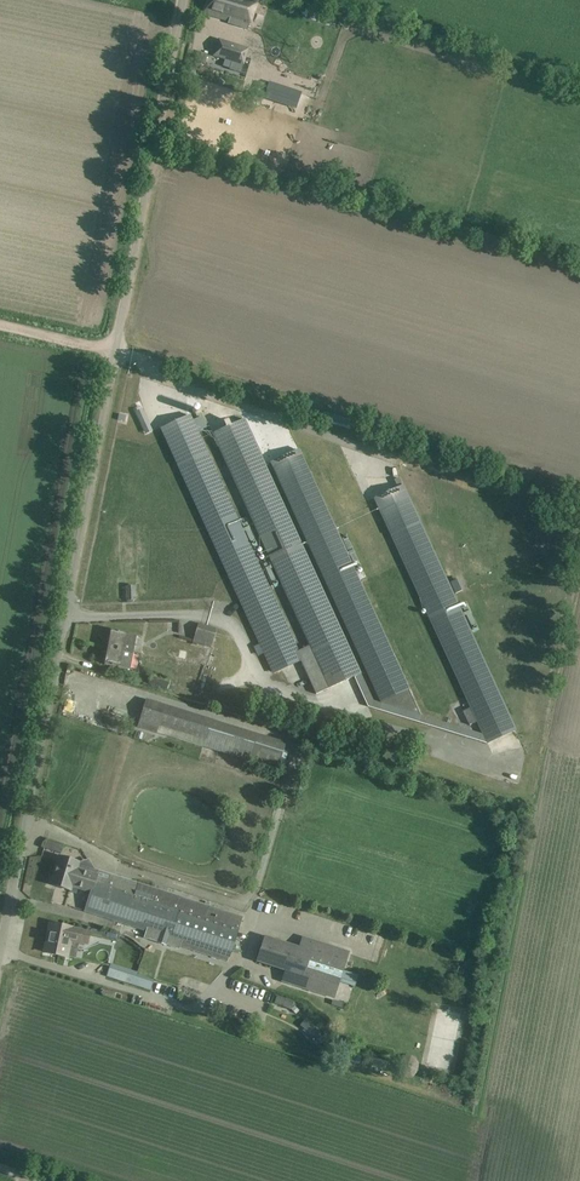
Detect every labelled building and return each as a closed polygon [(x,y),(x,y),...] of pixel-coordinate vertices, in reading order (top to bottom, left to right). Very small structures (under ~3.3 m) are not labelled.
[(251,0),(209,0),(203,15),(228,23),(227,26),(246,33),(256,2),(251,0)] [(219,40),(214,56),(232,62),(230,69),(240,73),(243,65),(248,49),(230,43),(219,40)] [(261,61),(275,63),(277,52),(264,49),(261,61)] [(280,87),(275,101),(296,108),(301,94),(280,87)] [(297,652),(189,416),(162,428),(273,672),(301,660),(297,652)] [(202,416),(191,421),(196,432),(207,427),(202,416)] [(245,420),(213,435),(310,646),(297,652),(301,660),(316,694),(329,688),(354,677),(368,707),(486,744),(516,731),(403,485),(374,498),(482,734),(420,715),(299,449),(271,462),(382,704),(373,701),(245,420)] [(399,478),(394,480),(397,487),(402,485),(399,478)] [(125,585),(125,601),(135,600),(134,585),(125,585)] [(217,629),(199,624),(193,642),(211,648),(217,629)] [(133,653),(137,636),(111,631),(108,648),(133,653)] [(130,670),(133,653),(108,648),(104,665),(130,670)] [(180,650),(179,657),(185,658),(187,651),(180,650)] [(151,675),(148,683),(167,689),(170,681),(151,675)] [(137,727),(138,727),(157,733),(159,726),(167,728),(187,734),(204,740),(204,742),(203,743),(203,745),(250,759),(277,767),(278,768),(279,765),(285,744),(211,721),(146,700),(137,727)] [(462,711),(468,724),(474,721),(468,708),(462,711)] [(53,878),(51,885),(70,890),(71,885),(89,891),(91,892),(93,884),(94,884),(98,873),(94,867),(90,870),(77,866),(78,863),(73,861),(72,860),(67,858),(66,859),(60,857),(55,871),(53,870),(51,877),(53,878)] [(88,901),(85,911),(95,915),(96,910),(115,916),(113,921),(146,931),(143,938),(158,943),(160,936),(229,958),(242,918),(138,885),(134,897),(94,884),(93,884),(91,892),(89,891),(87,899),(88,901)] [(63,927),(51,924),(45,953),(57,955),(65,957),(69,940),(82,943),(87,942),(89,932),(63,927)] [(90,932),(89,935),(118,941),(120,935),(91,929),(90,932)] [(257,963),(291,974),(287,985),(333,999),(347,955),(302,940),(298,951),(264,940),(257,963)] [(155,981),(110,966),(106,977),(151,992),(155,981)] [(277,996),(274,1003),(291,1010),(294,1002),(277,996)] [(344,1051),(341,1058),(359,1064),(361,1057),(344,1051)] [(370,1057),(368,1064),(385,1070),(387,1062),(370,1057)] [(417,1077),(417,1057),(399,1057),(399,1078),(417,1077)]
